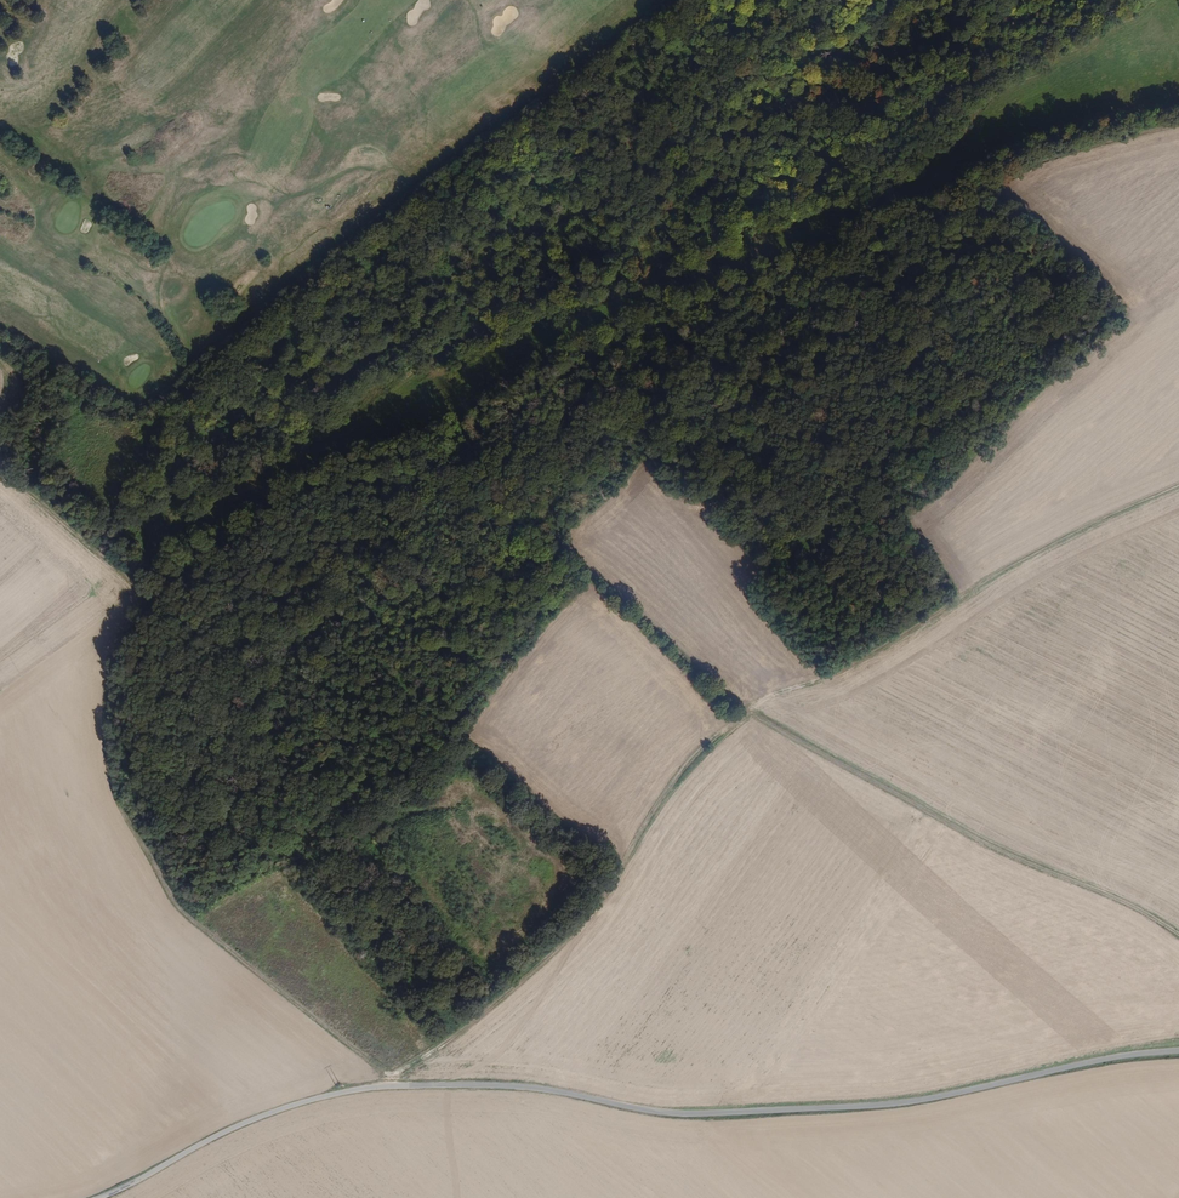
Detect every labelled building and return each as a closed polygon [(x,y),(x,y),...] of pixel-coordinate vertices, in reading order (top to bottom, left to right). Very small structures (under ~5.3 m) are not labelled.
[(887,190),(908,178),(903,170),(883,182),(887,190)]
